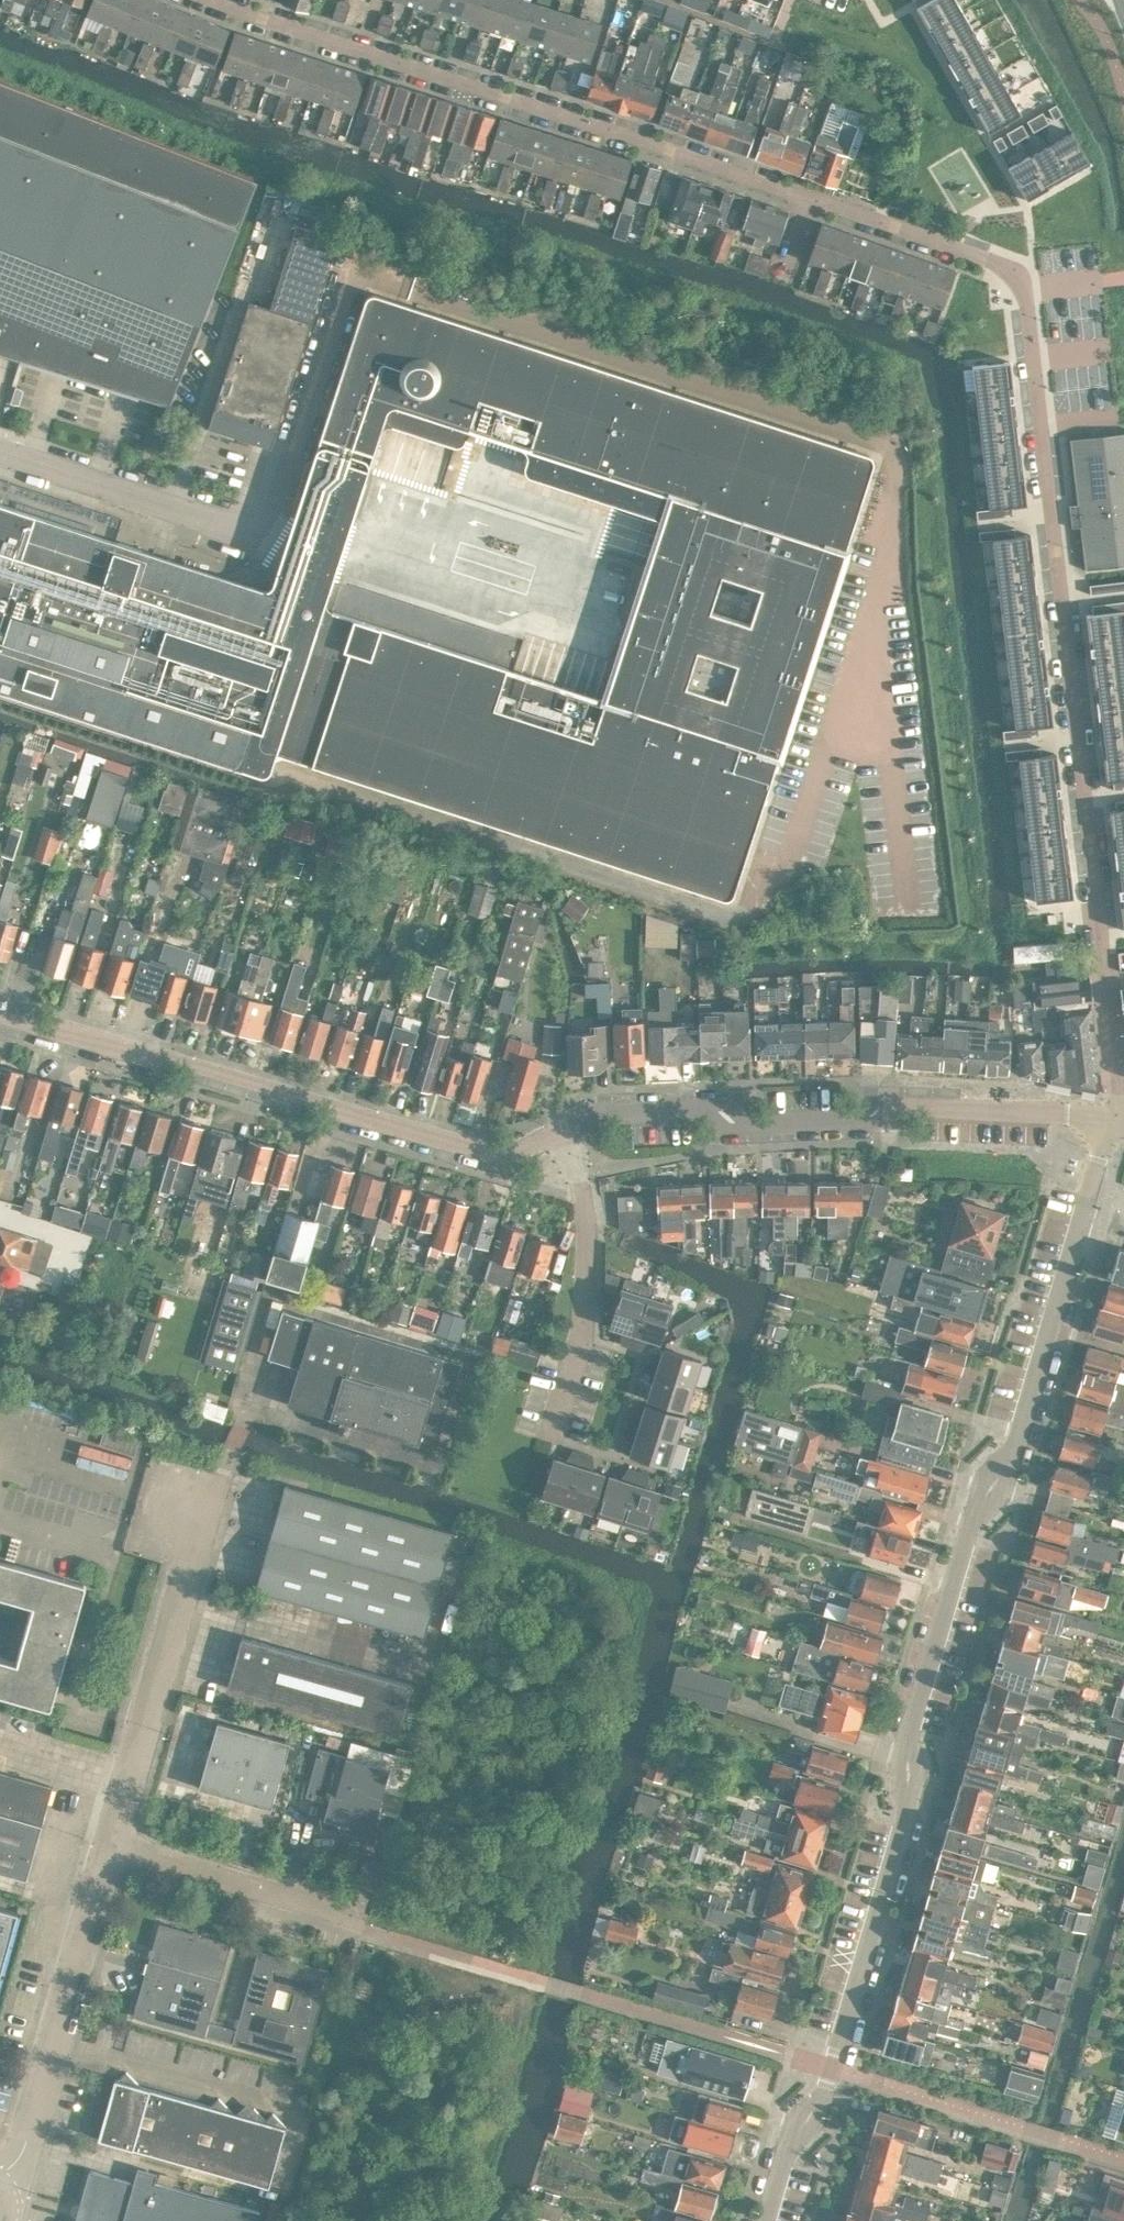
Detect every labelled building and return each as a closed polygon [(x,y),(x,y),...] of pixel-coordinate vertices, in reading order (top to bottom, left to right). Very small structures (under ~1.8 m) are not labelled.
[(0,4),(0,6),(9,10),(13,0),(2,0),(0,4)] [(24,4),(25,0),(13,0),(9,10),(19,14),(24,4)] [(43,12),(53,16),(60,0),(48,0),(43,12)] [(64,20),(72,2),(82,6),(84,0),(60,0),(53,16),(55,17),(51,24),(50,24),(46,33),(49,34),(50,32),(58,35),(64,20)] [(85,14),(107,23),(116,0),(91,0),(85,14)] [(128,32),(141,0),(116,0),(107,23),(128,32)] [(149,40),(164,3),(156,0),(141,0),(128,32),(149,40)] [(282,3),(307,11),(311,0),(283,0),(282,3)] [(348,11),(350,4),(349,1),(344,0),(338,0),(335,8),(348,11)] [(414,6),(436,13),(440,0),(416,0),(414,6)] [(436,13),(458,20),(464,0),(440,0),(436,13)] [(458,20),(479,26),(488,0),(464,0),(458,20)] [(501,33),(512,0),(488,0),(479,26),(501,33)] [(501,33),(523,40),(534,3),(525,0),(512,0),(501,33)] [(705,0),(695,0),(692,7),(704,11),(708,1),(705,0)] [(917,7),(929,28),(962,10),(956,0),(928,0),(917,7)] [(170,48),(185,12),(164,3),(149,40),(170,48)] [(523,40),(545,47),(556,10),(534,3),(523,40)] [(662,21),(683,28),(689,10),(669,3),(662,21)] [(348,11),(335,8),(333,15),(334,18),(342,21),(345,19),(348,11)] [(738,13),(726,8),(722,18),(734,23),(738,13)] [(545,47),(566,54),(578,17),(556,10),(545,47)] [(962,10),(929,28),(941,49),(974,30),(962,10)] [(55,17),(53,16),(43,12),(40,20),(50,24),(51,24),(55,17)] [(191,57),(206,20),(185,12),(170,48),(191,57)] [(379,22),(391,25),(393,18),(392,15),(384,13),(381,14),(379,22)] [(653,13),(650,23),(656,25),(659,15),(653,13)] [(750,18),(738,13),(734,23),(746,28),(750,18)] [(600,24),(578,17),(566,54),(589,61),(600,24)] [(213,65),(228,29),(206,20),(191,57),(213,65)] [(391,25),(379,22),(376,29),(378,32),(386,34),(388,33),(391,25)] [(97,36),(107,40),(112,28),(102,24),(97,36)] [(422,35),(435,39),(437,32),(435,29),(428,26),(425,27),(422,35)] [(974,30),(941,49),(953,70),(986,51),(974,30)] [(220,68),(243,75),(255,39),(233,31),(220,68)] [(648,84),(657,57),(660,47),(661,48),(665,38),(651,33),(647,43),(650,44),(628,112),(650,119),(660,88),(648,84)] [(435,39),(422,35),(420,43),(422,46),(429,48),(432,47),(435,39)] [(107,40),(97,36),(92,48),(102,52),(107,40)] [(747,52),(752,39),(743,36),(738,48),(747,52)] [(264,82),(277,46),(255,39),(243,75),(264,82)] [(466,49),(478,53),(480,46),(479,42),(471,40),(468,41),(466,49)] [(139,53),(149,57),(154,45),(144,41),(139,53)] [(585,98),(607,105),(608,105),(618,74),(624,55),(628,43),(618,41),(608,71),(595,67),(585,98)] [(641,41),(635,59),(624,55),(618,74),(608,105),(628,112),(650,44),(647,43),(641,41)] [(286,90),(298,53),(277,46),(264,82),(286,90)] [(132,52),(123,48),(118,59),(128,63),(132,52)] [(478,53),(466,49),(463,56),(465,59),(473,62),(476,60),(478,53)] [(787,51),(786,50),(781,64),(801,71),(802,57),(802,55),(787,49),(787,51)] [(986,51),(953,70),(964,90),(997,71),(986,51)] [(149,57),(139,53),(134,65),(145,69),(149,57)] [(298,53),(286,90),(308,97),(320,61),(298,53)] [(510,63),(522,67),(524,59),(523,57),(515,54),(512,55),(510,63)] [(182,70),(192,74),(197,62),(186,58),(182,70)] [(677,59),(670,78),(683,82),(689,64),(677,59)] [(341,68),(320,61),(308,97),(329,104),(341,68)] [(522,67),(510,63),(507,71),(509,74),(516,76),(519,75),(522,67)] [(806,63),(806,88),(820,88),(820,63),(806,63)] [(727,114),(743,68),(730,64),(728,72),(729,72),(705,140),(726,147),(736,118),(727,114)] [(364,75),(341,68),(329,104),(352,112),(364,75)] [(553,77),(565,81),(568,73),(566,70),(558,68),(555,69),(553,77)] [(699,89),(694,103),(695,103),(684,133),(705,140),(729,72),(728,72),(719,69),(710,93),(699,89)] [(192,74),(182,70),(177,82),(187,86),(192,74)] [(997,71),(964,90),(976,111),(1009,92),(997,71)] [(745,154),(771,79),(761,75),(745,121),(736,118),(726,147),(745,154)] [(790,80),(777,75),(771,94),(783,98),(790,80)] [(234,90),(244,93),(248,81),(238,77),(234,90)] [(360,146),(369,148),(370,149),(391,84),(368,77),(358,107),(371,111),(360,146)] [(565,81),(553,77),(551,85),(552,87),(560,90),(563,88),(565,81)] [(169,405),(256,183),(257,183),(257,182),(0,81),(0,352),(169,405)] [(390,117),(400,120),(402,121),(412,91),(391,84),(370,149),(379,152),(390,117)] [(244,93),(234,90),(230,102),(240,105),(244,93)] [(403,155),(411,158),(413,158),(413,159),(433,97),(412,91),(402,121),(398,131),(409,134),(403,155)] [(658,123),(680,131),(684,133),(695,103),(694,103),(690,101),(693,94),(684,91),(682,98),(668,93),(658,123)] [(277,104),(288,107),(292,95),(281,92),(277,104)] [(1009,92),(976,111),(989,133),(1022,114),(1009,92)] [(432,131),(441,134),(443,135),(453,104),(433,97),(413,159),(413,158),(411,165),(420,167),(432,131)] [(754,158),(776,165),(797,105),(789,102),(779,130),(765,125),(754,158)] [(1055,103),(1045,109),(1050,117),(1060,111),(1055,103)] [(288,107),(277,104),(273,116),(284,120),(288,107)] [(448,157),(444,167),(442,173),(452,176),(453,173),(473,110),(453,104),(443,135),(454,138),(448,157)] [(806,108),(797,105),(776,165),(798,173),(809,141),(796,136),(806,108)] [(321,118),(331,122),(335,109),(325,106),(321,118)] [(1045,109),(1035,115),(1039,123),(1050,117),(1045,109)] [(484,148),(494,117),(473,110),(453,173),(463,176),(467,163),(473,144),(484,148)] [(1035,115),(1025,121),(1029,129),(1039,123),(1035,115)] [(331,122),(321,118),(316,130),(327,134),(331,122)] [(486,155),(508,163),(520,125),(498,118),(486,155)] [(819,132),(804,174),(814,177),(813,179),(835,187),(857,126),(843,121),(837,138),(819,132)] [(1025,121),(1014,127),(1019,135),(1029,129),(1025,121)] [(508,163),(530,170),(542,132),(520,125),(508,163)] [(1014,127),(1004,133),(1008,141),(1019,135),(1014,127)] [(1072,130),(1050,142),(1069,175),(1091,163),(1072,130)] [(542,132),(530,170),(552,176),(564,139),(542,132)] [(1004,133),(994,139),(998,146),(1008,141),(1004,133)] [(552,176),(574,183),(586,146),(564,139),(552,176)] [(1050,142),(1030,154),(1049,187),(1069,175),(1050,142)] [(586,146),(574,183),(596,190),(608,153),(586,146)] [(618,198),(630,160),(608,153),(596,190),(618,198)] [(1030,154),(1008,167),(1027,200),(1049,187),(1030,154)] [(616,223),(612,234),(626,239),(634,213),(631,213),(636,198),(649,202),(660,170),(636,162),(616,223)] [(500,176),(510,179),(514,167),(504,164),(500,176)] [(707,185),(666,171),(657,201),(673,207),(669,219),(693,227),(707,185)] [(510,179),(500,176),(496,188),(506,191),(510,179)] [(543,190),(554,193),(558,181),(547,177),(543,190)] [(747,198),(733,193),(733,194),(707,185),(693,227),(691,234),(701,237),(705,225),(718,229),(708,255),(724,261),(734,232),(735,233),(737,226),(747,199),(747,198)] [(564,189),(558,208),(568,211),(574,192),(564,189)] [(540,208),(542,209),(549,211),(550,205),(551,206),(554,193),(543,190),(540,202),(542,203),(540,208)] [(587,204),(597,207),(601,195),(591,191),(587,204)] [(737,226),(741,227),(740,230),(755,235),(751,246),(760,249),(764,238),(777,242),(787,211),(747,198),(747,199),(737,226)] [(597,207),(587,204),(583,216),(594,219),(597,207)] [(808,260),(827,267),(840,230),(821,223),(808,260)] [(334,238),(292,225),(265,309),(243,301),(203,428),(266,448),(334,238)] [(827,267),(846,273),(859,236),(840,230),(827,267)] [(846,273),(865,280),(878,243),(859,236),(846,273)] [(878,243),(865,280),(884,287),(897,250),(878,243)] [(897,250),(884,287),(903,293),(916,256),(897,250)] [(749,251),(744,269),(766,276),(771,258),(749,251)] [(903,293),(922,300),(935,263),(916,256),(903,293)] [(935,263),(922,300),(942,307),(955,270),(935,263)] [(817,280),(827,284),(832,272),(821,268),(817,280)] [(827,284),(817,280),(813,292),(823,296),(827,284)] [(855,294),(865,298),(870,285),(859,282),(855,294)] [(235,766),(245,769),(263,775),(264,775),(265,775),(266,774),(267,774),(268,773),(269,773),(269,772),(270,772),(270,771),(271,770),(274,761),(277,758),(277,757),(278,757),(279,756),(280,756),(281,756),(282,756),(283,756),(284,756),(723,899),(724,899),(725,899),(726,899),(727,899),(728,898),(729,898),(730,898),(731,897),(732,896),(733,895),(734,894),(734,893),(735,892),(778,759),(846,549),(873,464),(874,464),(874,463),(874,462),(873,461),(873,460),(873,459),(872,458),(872,457),(871,457),(871,456),(870,455),(869,454),(868,454),(867,454),(693,397),(376,294),(375,294),(374,294),(373,294),(372,294),(371,294),(370,294),(370,295),(369,295),(368,295),(368,296),(367,296),(367,297),(366,298),(365,299),(365,300),(312,463),(331,469),(330,475),(319,471),(318,471),(317,471),(316,471),(315,471),(314,471),(313,471),(313,472),(312,472),(311,473),(310,474),(303,496),(304,498),(305,501),(307,503),(344,515),(346,515),(349,515),(351,514),(353,512),(354,510),(360,491),(360,490),(360,489),(360,488),(360,487),(359,487),(359,486),(358,485),(358,484),(357,484),(356,484),(356,483),(355,483),(344,479),(346,474),(365,480),(368,472),(370,466),(381,431),(381,430),(382,430),(382,429),(383,428),(384,428),(384,427),(385,427),(386,426),(387,426),(388,426),(389,426),(390,426),(391,426),(392,426),(393,426),(393,427),(453,446),(454,446),(455,447),(456,447),(457,447),(458,447),(459,447),(460,446),(461,446),(462,445),(463,444),(464,444),(464,443),(465,442),(465,441),(466,438),(469,430),(479,399),(539,419),(532,441),(532,442),(531,443),(531,444),(531,445),(532,446),(532,447),(532,448),(533,449),(533,450),(534,450),(534,451),(535,452),(536,452),(537,453),(538,453),(663,494),(696,504),(689,528),(689,529),(674,573),(658,568),(655,567),(653,568),(652,568),(651,568),(650,568),(650,569),(649,569),(648,570),(647,571),(646,572),(646,573),(639,593),(640,593),(644,601),(639,616),(638,616),(631,620),(630,623),(607,691),(592,739),(587,737),(586,737),(501,709),(511,678),(511,677),(511,676),(511,675),(511,674),(511,673),(510,672),(510,671),(510,670),(509,670),(509,669),(508,668),(507,668),(507,667),(506,667),(505,667),(504,666),(333,611),(332,610),(331,612),(318,611),(318,612),(318,613),(317,614),(317,615),(316,616),(316,617),(315,618),(314,618),(314,619),(313,620),(312,620),(311,621),(310,621),(309,621),(308,621),(307,622),(306,622),(305,622),(304,622),(303,621),(302,621),(301,621),(300,620),(299,619),(298,618),(297,618),(297,617),(296,616),(296,615),(295,614),(295,613),(294,612),(294,611),(294,610),(294,609),(294,608),(294,607),(295,606),(295,605),(252,584),(249,583),(245,584),(191,603),(185,587),(194,584),(197,583),(199,581),(200,581),(201,578),(202,575),(201,571),(199,569),(196,567),(176,561),(173,561),(170,562),(167,564),(166,567),(142,559),(142,548),(118,541),(0,502),(0,691),(235,766)] [(865,298),(855,294),(851,306),(861,309),(865,298)] [(893,307),(903,311),(908,299),(897,295),(893,307)] [(903,311),(893,307),(889,320),(899,323),(903,311)] [(937,322),(927,319),(923,331),(933,335),(937,322)] [(1010,360),(972,365),(975,390),(1013,385),(1010,360)] [(1013,385),(975,390),(978,413),(1016,409),(1013,385)] [(1016,409),(978,413),(981,437),(1018,432),(1016,409)] [(1018,432),(981,437),(983,460),(1021,456),(1018,432)] [(1069,439),(1084,570),(1123,566),(1123,433),(1069,439)] [(1021,456),(983,460),(986,484),(1024,480),(1021,456)] [(1024,480),(986,484),(989,509),(1000,508),(1012,506),(1027,504),(1024,480)] [(1012,506),(1000,508),(1001,516),(1013,515),(1012,506)] [(989,509),(990,518),(1001,516),(1000,508),(989,509)] [(989,509),(977,510),(978,519),(990,518),(989,509)] [(1014,526),(1003,527),(1004,536),(1015,535),(1014,526)] [(1003,527),(991,529),(992,537),(993,537),(1004,536),(1003,527)] [(991,529),(979,530),(980,539),(992,537),(991,529)] [(1004,536),(993,537),(996,562),(1033,558),(1030,533),(1015,535),(1004,536)] [(1033,558),(996,562),(998,586),(1036,581),(1033,558)] [(1113,581),(1114,590),(1123,588),(1123,580),(1113,581)] [(1036,581),(998,586),(1001,609),(1039,605),(1036,581)] [(1113,581),(1101,582),(1102,591),(1114,590),(1113,581)] [(1101,582),(1089,584),(1091,592),(1102,591),(1101,582)] [(1115,600),(1116,609),(1123,608),(1123,599),(1115,600)] [(1115,600),(1104,602),(1105,611),(1116,609),(1115,600)] [(1104,602),(1092,603),(1093,612),(1105,611),(1104,602)] [(1039,605),(1001,609),(1004,633),(1042,628),(1039,605)] [(1086,613),(1089,638),(1123,634),(1123,608),(1116,609),(1105,611),(1093,612),(1086,613)] [(1042,628),(1004,633),(1007,656),(1044,652),(1042,628)] [(1089,638),(1092,661),(1123,657),(1123,634),(1089,638)] [(1044,652),(1007,656),(1009,680),(1047,676),(1044,652)] [(1092,661),(1095,685),(1123,681),(1123,657),(1092,661)] [(1047,676),(1009,680),(1012,704),(1050,699),(1047,676)] [(1095,685),(1098,708),(1123,705),(1123,681),(1095,685)] [(1050,699),(1012,704),(1015,729),(1026,727),(1038,726),(1053,724),(1050,699)] [(1098,708),(1100,732),(1123,729),(1123,705),(1098,708)] [(1038,726),(1026,727),(1027,736),(1039,734),(1038,726)] [(1015,729),(1016,737),(1027,736),(1026,727),(1015,729)] [(1015,729),(1003,730),(1004,739),(1016,737),(1015,729)] [(1100,732),(1103,755),(1123,753),(1123,729),(1100,732)] [(53,742),(50,751),(74,760),(77,750),(53,742)] [(36,766),(42,750),(24,744),(18,760),(28,763),(34,765),(36,766)] [(1040,745),(1029,747),(1030,756),(1041,754),(1040,745)] [(1029,747),(1017,748),(1018,757),(1019,757),(1030,756),(1029,747)] [(1017,748),(1005,750),(1006,758),(1018,757),(1017,748)] [(101,769),(105,756),(85,750),(75,782),(72,792),(83,795),(90,773),(99,775),(101,769)] [(1030,756),(1019,757),(1022,782),(1059,777),(1056,752),(1041,754),(1030,756)] [(1103,755),(1106,780),(1113,780),(1123,778),(1123,753),(1103,755)] [(52,767),(43,764),(39,777),(48,780),(52,767)] [(101,769),(84,824),(110,832),(128,777),(101,769)] [(1059,777),(1022,782),(1024,805),(1062,801),(1059,777)] [(1113,780),(1114,789),(1123,787),(1123,778),(1113,780)] [(63,792),(71,795),(72,792),(75,782),(67,779),(63,792)] [(158,808),(179,814),(180,814),(187,790),(187,789),(188,786),(169,781),(166,789),(164,789),(158,808)] [(212,899),(219,889),(220,889),(244,813),(246,808),(245,807),(197,793),(187,790),(180,814),(179,814),(171,844),(180,848),(180,850),(205,857),(199,876),(205,880),(198,890),(212,899)] [(69,803),(71,795),(63,792),(60,801),(69,803)] [(144,805),(122,798),(115,824),(137,831),(144,805)] [(1115,799),(1116,808),(1123,807),(1123,798),(1115,799)] [(256,816),(259,805),(247,801),(245,807),(246,808),(244,813),(256,816)] [(1062,801),(1024,805),(1027,829),(1065,824),(1062,801)] [(1109,809),(1112,834),(1123,832),(1123,807),(1116,808),(1109,809)] [(311,842),(317,822),(290,814),(284,834),(311,842)] [(1065,824),(1027,829),(1030,852),(1068,848),(1065,824)] [(50,862),(61,830),(44,825),(34,857),(50,862)] [(278,839),(282,828),(273,825),(269,836),(278,839)] [(22,829),(11,826),(2,855),(13,858),(22,829)] [(351,863),(359,837),(359,836),(333,827),(323,854),(351,863)] [(1112,834),(1115,857),(1123,856),(1123,832),(1112,834)] [(1068,848),(1030,852),(1033,876),(1070,872),(1068,848)] [(1115,857),(1118,881),(1123,880),(1123,856),(1115,857)] [(293,860),(289,872),(298,875),(302,863),(293,860)] [(1070,872),(1033,876),(1036,901),(1073,896),(1070,872)] [(67,976),(77,943),(89,904),(93,890),(96,880),(97,878),(84,874),(79,889),(80,890),(74,910),(73,909),(64,938),(53,935),(43,969),(46,970),(47,973),(53,974),(55,973),(67,976)] [(150,876),(145,891),(155,894),(160,879),(150,876)] [(472,885),(446,877),(442,890),(467,899),(472,885)] [(107,883),(96,880),(93,890),(104,894),(107,883)] [(5,921),(14,892),(13,892),(16,884),(6,881),(3,889),(0,898),(0,956),(7,959),(18,925),(5,921)] [(488,918),(498,888),(477,881),(468,912),(488,918)] [(521,980),(534,938),(542,941),(545,930),(537,928),(543,907),(542,907),(545,899),(532,895),(530,904),(518,900),(516,904),(506,901),(503,912),(513,915),(496,973),(521,980)] [(583,904),(570,895),(561,907),(573,917),(583,904)] [(90,986),(93,984),(96,985),(107,950),(93,946),(105,909),(92,905),(81,943),(70,977),(81,981),(83,984),(90,986)] [(121,918),(118,926),(110,951),(100,986),(110,989),(112,993),(119,995),(122,993),(124,994),(135,959),(123,956),(132,927),(129,920),(121,918)] [(680,947),(692,948),(693,931),(681,928),(680,947)] [(233,951),(232,951),(234,942),(224,938),(221,947),(215,968),(227,972),(233,951)] [(715,954),(715,938),(697,938),(697,954),(715,954)] [(1080,944),(1070,945),(1071,957),(1081,956),(1080,944)] [(237,1032),(238,1030),(239,1030),(262,954),(251,951),(248,961),(247,961),(237,993),(226,989),(215,1023),(219,1024),(219,1026),(237,1032)] [(257,1038),(258,1036),(261,1037),(272,1003),(262,1000),(274,957),(262,954),(239,1030),(240,1030),(239,1033),(257,1038)] [(177,1011),(188,977),(192,978),(197,962),(180,957),(174,973),(138,962),(130,987),(154,995),(152,1003),(177,1011)] [(394,971),(406,975),(410,962),(398,958),(394,971)] [(1052,980),(1014,984),(1017,1007),(1090,998),(1088,976),(1086,976),(1084,960),(1051,964),(1052,980)] [(199,961),(196,975),(212,979),(215,964),(199,961)] [(303,1014),(304,1014),(309,999),(297,996),(306,965),(295,961),(270,1040),(292,1047),(303,1014)] [(588,975),(603,975),(603,962),(588,962),(588,975)] [(445,968),(435,965),(426,995),(436,998),(441,982),(445,968)] [(448,1002),(454,981),(447,979),(450,969),(445,968),(441,982),(436,998),(448,1002)] [(899,973),(899,974),(899,977),(897,977),(897,985),(896,1001),(910,1002),(912,978),(909,978),(909,973),(899,973)] [(507,988),(505,988),(507,980),(495,977),(492,984),(486,1006),(500,1010),(507,988)] [(217,986),(192,978),(181,1012),(207,1020),(217,986)] [(966,995),(967,981),(954,980),(953,994),(966,995)] [(343,984),(334,981),(330,996),(338,999),(343,984)] [(591,982),(592,994),(609,994),(609,981),(591,982)] [(624,981),(611,981),(609,981),(609,994),(625,994),(624,981)] [(804,1022),(803,1022),(802,1022),(803,1056),(827,1056),(826,1021),(817,1021),(816,1003),(814,1003),(814,981),(803,982),(803,1003),(804,1022)] [(678,1007),(677,983),(662,983),(663,1008),(678,1007)] [(778,985),(778,986),(778,992),(778,998),(787,998),(787,985),(778,985)] [(840,1021),(827,1021),(826,1021),(827,1056),(853,1055),(851,1002),(854,1002),(854,985),(846,985),(841,986),(842,1002),(839,1002),(840,1021)] [(857,985),(859,1059),(891,1062),(896,1001),(897,985),(857,985)] [(754,986),(754,1002),(778,1001),(778,992),(778,986),(754,986)] [(937,997),(924,996),(923,1010),(936,1011),(937,997)] [(320,1056),(337,1003),(328,1000),(322,1019),(308,1015),(297,1049),(301,1050),(303,1052),(308,1054),(310,1053),(320,1056)] [(698,1002),(699,1024),(698,1024),(699,1059),(723,1059),(722,1010),(710,1010),(710,1001),(698,1002)] [(734,1003),(735,1009),(722,1010),(723,1059),(749,1058),(748,1016),(744,1016),(743,1003),(734,1003)] [(1065,1041),(1056,1041),(1041,1043),(1045,1080),(1096,1090),(1100,1085),(1091,1005),(1057,1008),(1060,1033),(1065,1032),(1065,1041)] [(362,1071),(365,1069),(374,1072),(394,1010),(382,1006),(373,1035),(361,1032),(351,1065),(355,1066),(357,1069),(362,1071)] [(989,1006),(989,1017),(1000,1018),(1000,1007),(989,1006)] [(358,1030),(360,1031),(366,1011),(352,1007),(346,1027),(335,1023),(325,1057),(329,1058),(330,1061),(335,1062),(337,1061),(347,1064),(358,1030)] [(1038,1017),(1048,1016),(1047,1007),(1037,1008),(1038,1017)] [(555,1011),(554,1020),(562,1021),(563,1011),(555,1011)] [(649,1060),(674,1060),(699,1059),(698,1024),(674,1025),(674,1024),(660,1024),(660,1011),(648,1011),(649,1060)] [(766,1013),(753,1014),(754,1057),(778,1057),(777,1022),(767,1022),(766,1013)] [(895,1067),(918,1069),(922,1016),(911,1015),(910,1033),(897,1033),(895,1067)] [(404,1019),(395,1016),(378,1073),(387,1076),(386,1078),(398,1082),(399,1079),(402,1080),(417,1030),(402,1026),(404,1019)] [(438,1031),(441,1019),(432,1016),(425,1041),(412,1083),(432,1089),(448,1035),(438,1031)] [(942,1036),(932,1035),(933,1017),(922,1016),(918,1069),(940,1070),(942,1036)] [(944,1018),(942,1036),(940,1070),(962,1072),(963,1036),(965,1019),(944,1018)] [(965,1019),(963,1036),(962,1072),(983,1073),(987,1021),(965,1019)] [(641,1020),(613,1022),(614,1061),(643,1060),(641,1020)] [(999,1022),(987,1021),(983,1073),(1006,1075),(1009,1041),(998,1040),(999,1022)] [(777,1022),(778,1057),(803,1056),(802,1022),(777,1022)] [(594,1031),(567,1032),(568,1071),(598,1070),(597,1062),(610,1062),(608,1023),(594,1024),(594,1031)] [(559,1052),(560,1025),(545,1024),(543,1052),(559,1052)] [(509,1036),(508,1037),(502,1057),(515,1061),(504,1101),(526,1108),(540,1060),(533,1057),(537,1045),(509,1036)] [(1045,1080),(1041,1043),(1040,1039),(1017,1042),(1020,1075),(1045,1080)] [(464,1063),(467,1064),(469,1065),(471,1053),(474,1043),(463,1040),(458,1059),(446,1055),(436,1090),(455,1095),(464,1063)] [(471,1053),(469,1065),(459,1096),(464,1097),(463,1100),(475,1104),(476,1101),(479,1101),(491,1059),(471,1053)] [(2,1110),(0,1110),(0,1149),(1,1149),(8,1124),(24,1072),(0,1064),(0,1065),(0,1101),(4,1103),(2,1110)] [(12,1168),(13,1168),(21,1137),(20,1137),(27,1114),(25,1114),(27,1109),(41,1114),(52,1080),(28,1072),(9,1133),(8,1133),(3,1148),(0,1159),(0,1165),(12,1168)] [(61,1083),(46,1134),(39,1156),(52,1160),(61,1132),(71,1135),(74,1123),(84,1090),(80,1089),(79,1086),(74,1084),(72,1086),(61,1083)] [(81,1124),(78,1131),(66,1171),(75,1174),(90,1126),(104,1130),(113,1099),(90,1092),(81,1124)] [(132,1141),(142,1107),(119,1100),(100,1167),(111,1171),(120,1138),(132,1141)] [(160,1150),(170,1115),(146,1108),(129,1164),(140,1168),(146,1146),(160,1150)] [(168,1194),(179,1156),(194,1161),(204,1126),(179,1119),(169,1153),(170,1153),(164,1171),(158,1191),(168,1194)] [(210,1129),(183,1219),(192,1221),(197,1204),(203,1198),(226,1205),(235,1175),(244,1147),(233,1144),(235,1136),(232,1135),(230,1130),(224,1128),(220,1132),(210,1129)] [(247,1190),(251,1176),(262,1180),(272,1145),(249,1138),(238,1172),(239,1173),(227,1213),(241,1217),(249,1190),(247,1190)] [(273,1202),(279,1182),(287,1185),(297,1153),(278,1147),(268,1179),(260,1207),(270,1209),(272,1202),(273,1202)] [(395,1162),(397,1154),(387,1152),(385,1159),(395,1162)] [(330,1163),(326,1177),(319,1200),(320,1200),(315,1219),(317,1219),(312,1237),(323,1240),(334,1200),(343,1203),(354,1170),(330,1163)] [(907,1179),(908,1167),(895,1166),(894,1178),(907,1179)] [(375,1214),(385,1179),(358,1171),(347,1206),(364,1211),(359,1228),(372,1232),(377,1217),(375,1214)] [(374,1233),(372,1243),(383,1246),(386,1237),(388,1237),(393,1219),(403,1221),(413,1187),(390,1180),(380,1214),(380,1215),(374,1233)] [(756,1180),(733,1181),(734,1244),(736,1244),(748,1244),(747,1212),(757,1212),(756,1180)] [(773,1240),(769,1243),(770,1250),(773,1254),(786,1254),(786,1234),(785,1234),(784,1180),(762,1180),(762,1211),(773,1211),(773,1240)] [(808,1180),(785,1180),(784,1180),(785,1234),(786,1234),(797,1233),(796,1212),(808,1212),(808,1180)] [(814,1212),(827,1212),(827,1235),(838,1235),(838,1180),(814,1180),(814,1212)] [(838,1180),(838,1235),(846,1235),(846,1212),(861,1212),(861,1180),(838,1180)] [(734,1244),(733,1181),(709,1181),(710,1214),(721,1213),(722,1256),(734,1256),(736,1256),(736,1246),(736,1244),(734,1244)] [(702,1182),(680,1183),(683,1238),(683,1248),(697,1253),(696,1237),(695,1214),(705,1214),(702,1182)] [(890,1186),(877,1182),(876,1182),(867,1213),(881,1217),(890,1186)] [(683,1238),(680,1183),(657,1185),(659,1216),(669,1216),(670,1238),(683,1238)] [(431,1230),(441,1196),(416,1189),(406,1222),(431,1230)] [(452,1256),(458,1237),(468,1205),(465,1203),(464,1201),(459,1199),(456,1201),(446,1197),(430,1249),(452,1256)] [(941,1267),(968,1274),(988,1280),(992,1265),(985,1263),(988,1252),(990,1253),(998,1227),(1004,1228),(1008,1217),(1001,1215),(1002,1211),(961,1199),(949,1241),(946,1252),(945,1252),(941,1267)] [(24,1200),(21,1210),(36,1215),(39,1205),(24,1200)] [(469,1260),(473,1249),(474,1243),(488,1247),(498,1215),(472,1207),(457,1257),(469,1260)] [(619,1209),(619,1211),(619,1228),(639,1233),(638,1208),(619,1209)] [(84,1214),(70,1209),(66,1225),(79,1229),(84,1214)] [(84,1214),(79,1229),(79,1230),(90,1233),(96,1213),(85,1210),(84,1214)] [(297,1287),(312,1237),(317,1219),(315,1219),(285,1210),(271,1258),(265,1278),(297,1287)] [(135,1224),(112,1217),(107,1237),(140,1249),(147,1229),(135,1225),(135,1224)] [(491,1290),(495,1279),(501,1258),(516,1263),(526,1230),(502,1222),(491,1256),(492,1256),(489,1263),(488,1262),(484,1276),(481,1287),(491,1290)] [(40,1238),(0,1225),(0,1259),(42,1272),(52,1242),(40,1238)] [(542,1277),(553,1244),(529,1236),(512,1291),(522,1294),(527,1279),(525,1278),(527,1272),(542,1277)] [(757,1247),(736,1246),(736,1256),(734,1256),(734,1263),(757,1264),(757,1247)] [(1119,1248),(1109,1280),(1118,1282),(1123,1283),(1123,1249),(1119,1248)] [(264,1281),(265,1278),(271,1258),(249,1252),(242,1275),(264,1281)] [(940,1272),(941,1269),(889,1254),(879,1289),(894,1294),(923,1302),(938,1306),(978,1318),(987,1286),(940,1272)] [(796,1274),(810,1276),(811,1261),(797,1260),(796,1274)] [(831,1283),(831,1281),(844,1282),(846,1265),(834,1263),(833,1269),(830,1268),(827,1282),(831,1283)] [(827,1282),(830,1268),(813,1266),(812,1277),(827,1282)] [(774,1270),(760,1268),(759,1280),(772,1281),(774,1270)] [(860,1270),(853,1268),(850,1278),(857,1280),(860,1270)] [(614,1291),(619,1275),(604,1270),(603,1288),(614,1291)] [(200,1359),(238,1370),(262,1290),(223,1278),(200,1359)] [(546,1286),(558,1290),(560,1282),(549,1278),(546,1286)] [(80,1287),(63,1282),(59,1297),(76,1302),(80,1287)] [(323,1298),(342,1303),(346,1289),(327,1283),(323,1298)] [(1108,1284),(1105,1294),(1102,1296),(1101,1301),(1102,1303),(1101,1307),(1123,1314),(1123,1288),(1108,1284)] [(789,1304),(792,1294),(780,1291),(777,1301),(789,1304)] [(600,1330),(623,1337),(635,1299),(611,1292),(600,1330)] [(915,1328),(932,1333),(967,1344),(968,1340),(971,1338),(972,1335),(971,1333),(974,1321),(922,1306),(923,1302),(894,1294),(890,1307),(919,1315),(915,1328)] [(635,1299),(623,1337),(646,1344),(658,1307),(635,1299)] [(722,1310),(728,1308),(726,1299),(720,1301),(722,1310)] [(411,1305),(395,1300),(389,1318),(406,1323),(411,1305)] [(439,1311),(415,1303),(409,1321),(433,1330),(439,1311)] [(1099,1308),(1092,1333),(1123,1342),(1123,1315),(1099,1308)] [(288,1403),(332,1417),(328,1429),(336,1431),(344,1433),(346,1433),(348,1432),(349,1432),(350,1431),(350,1430),(351,1429),(353,1423),(418,1442),(435,1448),(442,1426),(461,1363),(282,1309),(270,1350),(301,1360),(288,1403)] [(466,1317),(443,1310),(436,1331),(459,1339),(466,1317)] [(697,1313),(687,1319),(691,1326),(701,1319),(697,1313)] [(158,1321),(148,1318),(137,1355),(147,1359),(158,1321)] [(785,1337),(788,1327),(769,1321),(766,1331),(785,1337)] [(14,1327),(0,1322),(0,1335),(11,1338),(14,1327)] [(465,1341),(491,1350),(497,1332),(470,1324),(465,1341)] [(894,1340),(928,1350),(924,1363),(958,1373),(959,1370),(962,1369),(964,1363),(962,1361),(966,1350),(931,1339),(932,1335),(899,1325),(894,1340)] [(493,1349),(509,1354),(514,1341),(497,1335),(493,1349)] [(1116,1379),(1116,1380),(1123,1382),(1123,1356),(1088,1346),(1081,1370),(1116,1379)] [(641,1375),(679,1387),(686,1363),(648,1352),(641,1375)] [(902,1388),(916,1392),(950,1402),(951,1399),(954,1398),(955,1393),(953,1391),(957,1379),(909,1365),(902,1388)] [(1109,1404),(1108,1408),(1123,1413),(1123,1382),(1116,1380),(1084,1371),(1081,1382),(1078,1384),(1076,1388),(1078,1391),(1077,1395),(1109,1404)] [(679,1387),(641,1375),(634,1398),(672,1410),(679,1387)] [(906,1391),(865,1379),(860,1394),(891,1403),(878,1447),(931,1463),(937,1444),(938,1445),(938,1443),(942,1442),(945,1434),(942,1430),(946,1417),(939,1415),(940,1412),(902,1401),(906,1391)] [(1104,1422),(1123,1428),(1123,1413),(1108,1408),(1076,1399),(1072,1410),(1069,1413),(1068,1417),(1069,1420),(1068,1424),(1100,1434),(1104,1422)] [(633,1402),(626,1426),(664,1437),(671,1414),(633,1402)] [(771,1457),(791,1463),(803,1426),(745,1409),(734,1446),(771,1457)] [(141,1432),(106,1421),(100,1443),(134,1453),(141,1432)] [(664,1437),(626,1426),(619,1449),(657,1460),(664,1437)] [(1121,1461),(1123,1462),(1123,1450),(1066,1432),(1059,1456),(1092,1466),(1096,1455),(1120,1463),(1121,1461)] [(541,1494),(564,1501),(576,1463),(552,1456),(541,1494)] [(864,1473),(861,1483),(881,1489),(919,1500),(923,1501),(924,1497),(926,1497),(928,1491),(926,1489),(930,1476),(868,1458),(860,1456),(855,1470),(864,1473)] [(817,1471),(791,1463),(771,1457),(766,1475),(787,1481),(789,1475),(813,1482),(812,1488),(854,1500),(855,1497),(872,1502),(871,1505),(883,1509),(879,1522),(913,1532),(920,1510),(916,1508),(919,1500),(881,1489),(861,1483),(817,1471)] [(576,1463),(564,1501),(587,1508),(599,1470),(576,1463)] [(1050,1487),(1055,1489),(1086,1498),(1090,1484),(1118,1492),(1122,1479),(1091,1470),(1090,1474),(1057,1464),(1053,1475),(1051,1476),(1049,1481),(1051,1484),(1050,1487)] [(614,1516),(626,1478),(603,1471),(591,1509),(614,1516)] [(626,1478),(614,1516),(638,1523),(649,1485),(626,1478)] [(723,1478),(719,1489),(715,1505),(808,1533),(812,1519),(826,1523),(829,1510),(815,1506),(815,1505),(761,1489),(752,1487),(723,1478)] [(665,1493),(677,1497),(680,1485),(668,1481),(665,1493)] [(285,1482),(284,1484),(270,1535),(440,1582),(455,1530),(285,1482)] [(1119,1547),(1070,1532),(1074,1518),(1043,1510),(1036,1534),(1067,1543),(1066,1547),(1105,1558),(1104,1559),(1115,1562),(1119,1547)] [(853,1533),(873,1539),(869,1553),(903,1563),(904,1559),(906,1559),(909,1550),(907,1548),(911,1536),(857,1520),(853,1533)] [(577,1524),(573,1535),(585,1539),(589,1528),(577,1524)] [(746,1530),(742,1543),(755,1547),(759,1534),(746,1530)] [(270,1535),(255,1588),(425,1636),(440,1582),(270,1535)] [(1061,1572),(1065,1560),(1101,1570),(1104,1559),(1105,1558),(1066,1547),(1066,1548),(1035,1539),(1032,1550),(1029,1550),(1027,1557),(1029,1559),(1028,1562),(1061,1572)] [(43,1707),(50,1707),(53,1705),(87,1587),(85,1584),(82,1582),(0,1558),(0,1598),(32,1607),(16,1664),(0,1660),(0,1695),(43,1707)] [(1052,1603),(1056,1590),(1095,1601),(1098,1588),(1026,1568),(1019,1594),(1052,1603)] [(865,1570),(865,1572),(856,1569),(851,1572),(847,1586),(850,1591),(893,1604),(900,1580),(865,1570)] [(810,1596),(827,1601),(823,1613),(844,1620),(844,1619),(877,1629),(878,1626),(887,1623),(881,1616),(884,1606),(827,1589),(827,1587),(814,1583),(810,1596)] [(698,1596),(695,1608),(708,1612),(712,1599),(698,1596)] [(1096,1632),(1100,1621),(1015,1597),(1009,1618),(1045,1628),(1048,1617),(1096,1632)] [(801,1638),(821,1644),(874,1659),(877,1648),(880,1646),(882,1640),(880,1637),(881,1635),(808,1613),(801,1638)] [(1045,1639),(1044,1641),(1041,1640),(1045,1628),(1009,1618),(1003,1638),(1062,1655),(1065,1645),(1045,1639)] [(752,1626),(747,1643),(761,1647),(766,1630),(752,1626)] [(228,1686),(245,1691),(399,1734),(414,1683),(242,1635),(228,1686)] [(1056,1678),(1056,1676),(1059,1666),(1067,1668),(1070,1658),(1062,1655),(1003,1638),(998,1659),(1033,1669),(1033,1670),(1056,1678)] [(800,1640),(792,1668),(865,1689),(873,1663),(840,1654),(840,1652),(800,1640)] [(1030,1679),(1033,1670),(1033,1669),(998,1659),(992,1679),(1050,1696),(1052,1696),(1055,1686),(1030,1679)] [(669,1696),(691,1702),(725,1711),(733,1680),(699,1671),(699,1672),(677,1666),(669,1696)] [(1021,1710),(1024,1700),(1047,1707),(1050,1696),(992,1679),(986,1700),(1021,1710)] [(853,1740),(858,1724),(860,1714),(859,1710),(859,1708),(863,1706),(865,1698),(863,1695),(864,1693),(828,1683),(825,1693),(785,1681),(779,1703),(818,1715),(815,1728),(853,1740)] [(986,1700),(980,1720),(1037,1736),(1065,1745),(1068,1735),(1018,1720),(1021,1710),(986,1700)] [(1022,1754),(1025,1743),(1034,1746),(1037,1736),(980,1720),(974,1740),(1022,1754)] [(200,1786),(245,1800),(271,1808),(290,1746),(219,1725),(200,1786)] [(810,1752),(805,1769),(839,1779),(840,1776),(842,1775),(845,1768),(843,1766),(847,1754),(813,1744),(814,1740),(795,1734),(791,1746),(810,1752)] [(974,1740),(968,1760),(1039,1781),(1042,1772),(1019,1764),(1022,1754),(974,1740)] [(306,1794),(309,1795),(330,1801),(324,1821),(370,1835),(379,1807),(398,1813),(410,1772),(321,1745),(306,1794)] [(661,1763),(651,1760),(646,1776),(656,1780),(661,1763)] [(998,1791),(1001,1781),(1036,1792),(1039,1781),(968,1760),(963,1780),(998,1791)] [(770,1773),(789,1779),(793,1767),(774,1761),(770,1773)] [(1120,1761),(1115,1777),(1123,1780),(1123,1762),(1120,1761)] [(27,1877),(53,1786),(0,1771),(0,1870),(27,1877)] [(799,1784),(794,1800),(830,1811),(831,1807),(833,1806),(835,1800),(833,1799),(838,1785),(797,1772),(794,1782),(799,1784)] [(963,1780),(957,1801),(1014,1817),(1017,1807),(995,1801),(998,1791),(963,1780)] [(638,1789),(632,1812),(655,1819),(662,1796),(656,1794),(638,1789)] [(1022,1831),(1025,1820),(1014,1817),(957,1801),(951,1821),(986,1831),(989,1822),(1022,1831)] [(745,1809),(743,1817),(743,1818),(821,1840),(825,1829),(827,1828),(830,1821),(828,1818),(829,1816),(782,1802),(777,1817),(760,1812),(759,1813),(745,1809)] [(1116,1823),(1121,1805),(1110,1802),(1105,1820),(1116,1823)] [(1112,1838),(1117,1825),(1089,1815),(1084,1828),(1112,1838)] [(754,1832),(768,1836),(764,1849),(781,1855),(814,1865),(815,1861),(819,1860),(820,1854),(818,1851),(821,1840),(743,1818),(735,1816),(731,1831),(752,1838),(754,1832)] [(951,1821),(945,1841),(944,1844),(980,1854),(980,1852),(1011,1861),(1014,1850),(984,1841),(986,1831),(951,1821)] [(944,1846),(938,1867),(980,1879),(986,1859),(944,1846)] [(1105,1852),(1088,1847),(1084,1860),(1102,1865),(1105,1852)] [(775,1875),(771,1889),(771,1890),(804,1899),(805,1896),(808,1895),(810,1887),(808,1886),(812,1873),(773,1862),(774,1858),(745,1849),(741,1862),(770,1871),(769,1873),(775,1875)] [(639,1852),(636,1862),(658,1869),(662,1859),(639,1852)] [(997,1896),(985,1893),(980,1883),(980,1880),(980,1879),(938,1867),(932,1887),(990,1904),(990,1905),(995,1906),(997,1896)] [(804,1899),(771,1890),(754,1885),(746,1910),(796,1925),(800,1912),(803,1911),(805,1905),(803,1903),(804,1899)] [(1070,1901),(1092,1907),(1096,1892),(1075,1886),(1070,1901)] [(964,1906),(969,1907),(987,1913),(990,1905),(990,1904),(932,1887),(926,1908),(961,1918),(964,1906)] [(723,1909),(726,1897),(710,1892),(706,1904),(709,1905),(723,1909)] [(794,1930),(756,1919),(744,1915),(723,1909),(709,1905),(705,1918),(739,1929),(756,1934),(753,1942),(787,1953),(788,1951),(791,1950),(793,1943),(791,1940),(794,1930)] [(1085,1932),(1091,1912),(1066,1905),(1060,1924),(1085,1932)] [(926,1908),(920,1928),(984,1946),(987,1936),(964,1929),(967,1919),(961,1918),(926,1908)] [(18,1916),(0,1910),(0,1978),(18,1916)] [(605,1935),(633,1943),(638,1924),(610,1916),(605,1935)] [(330,1970),(258,1949),(235,2030),(208,2022),(231,1942),(159,1922),(133,2015),(205,2035),(205,2033),(232,2041),(232,2042),(304,2063),(330,1970)] [(949,1958),(952,1949),(990,1960),(993,1949),(984,1946),(920,1928),(914,1948),(949,1958)] [(723,1964),(745,1971),(779,1981),(780,1978),(783,1978),(785,1971),(783,1968),(786,1958),(752,1948),(722,1940),(720,1949),(727,1951),(723,1964)] [(1061,1946),(1055,1967),(1073,1972),(1079,1951),(1061,1946)] [(908,1968),(964,1984),(973,1986),(976,1975),(946,1968),(949,1958),(914,1948),(908,1968)] [(1105,1960),(1118,1963),(1120,1953),(1108,1950),(1105,1960)] [(758,1979),(713,1966),(709,1978),(740,1988),(734,2005),(770,2016),(778,1991),(756,1984),(758,1979)] [(961,1995),(964,1984),(908,1968),(902,1989),(937,1999),(938,1998),(940,1989),(961,1995)] [(1054,1989),(1065,1992),(1066,1992),(1070,1979),(1057,1975),(1054,1989)] [(361,1978),(356,1994),(371,1998),(375,1982),(361,1978)] [(656,1980),(653,1992),(652,1996),(701,2010),(706,1994),(656,1980)] [(1061,2007),(1065,1992),(1054,1989),(1048,1987),(1044,2002),(1061,2007)] [(902,1989),(896,2009),(953,2025),(954,2021),(946,2019),(951,2002),(938,1998),(937,1999),(902,1989)] [(1035,2022),(1055,2028),(1060,2012),(1040,2006),(1035,2022)] [(896,2009),(890,2029),(924,2039),(926,2029),(957,2038),(960,2027),(953,2025),(896,2009)] [(1056,2032),(1023,2022),(1017,2042),(1050,2051),(1056,2032)] [(1088,2025),(1086,2034),(1099,2038),(1101,2029),(1088,2025)] [(930,2064),(930,2063),(936,2042),(924,2039),(890,2029),(884,2051),(930,2064)] [(666,2037),(665,2043),(654,2040),(649,2057),(665,2062),(662,2072),(744,2097),(747,2086),(752,2087),(756,2075),(751,2074),(754,2063),(666,2037)] [(1042,2069),(1046,2056),(1030,2051),(1026,2064),(1042,2069)] [(1079,2061),(1076,2072),(1086,2075),(1088,2070),(1084,2063),(1079,2061)] [(1008,2087),(1040,2096),(1046,2075),(1014,2066),(1008,2087)] [(624,2075),(599,2068),(595,2085),(619,2092),(624,2075)] [(115,2079),(115,2080),(99,2137),(133,2147),(268,2186),(285,2125),(273,2113),(266,2120),(248,2101),(234,2115),(218,2098),(210,2106),(115,2079)] [(559,2108),(587,2116),(594,2091),(566,2083),(559,2108)] [(632,2084),(628,2096),(640,2100),(644,2088),(632,2084)] [(742,2104),(709,2095),(698,2092),(691,2118),(734,2130),(738,2119),(741,2118),(743,2112),(740,2109),(742,2104)] [(1115,2137),(1123,2140),(1123,2106),(1115,2137)] [(1063,2107),(1060,2120),(1069,2123),(1072,2109),(1063,2107)] [(938,2128),(920,2122),(880,2110),(874,2131),(909,2142),(932,2149),(938,2128)] [(560,2111),(554,2134),(581,2142),(588,2119),(560,2111)] [(672,2124),(699,2132),(695,2146),(728,2155),(729,2151),(731,2151),(733,2144),(731,2142),(734,2130),(691,2118),(676,2113),(672,2124)] [(906,2151),(909,2142),(874,2131),(868,2151),(939,2173),(942,2161),(906,2151)] [(662,2170),(684,2176),(718,2186),(719,2184),(722,2183),(724,2177),(722,2174),(725,2164),(668,2148),(662,2170)] [(1005,2148),(1002,2158),(983,2152),(980,2160),(1013,2170),(1018,2152),(1005,2148)] [(897,2182),(900,2171),(937,2182),(939,2173),(868,2151),(862,2171),(897,2182)] [(1044,2172),(1056,2176),(1061,2161),(1048,2157),(1044,2172)] [(679,2190),(675,2207),(678,2207),(709,2216),(709,2213),(712,2211),(714,2206),(712,2204),(715,2191),(682,2181),(683,2178),(644,2167),(641,2179),(650,2182),(679,2190)] [(89,2169),(75,2220),(257,2220),(260,2211),(175,2186),(177,2177),(159,2172),(159,2174),(137,2168),(133,2182),(89,2169)] [(862,2171),(856,2192),(895,2204),(896,2203),(898,2195),(893,2194),(897,2182),(862,2171)] [(1087,2217),(1100,2220),(1123,2220),(1123,2177),(1104,2171),(1094,2203),(1092,2203),(1087,2217)] [(992,2185),(1005,2188),(1008,2177),(996,2173),(992,2185)] [(559,2193),(545,2189),(543,2197),(556,2201),(559,2193)] [(1003,2205),(1007,2193),(993,2189),(989,2201),(1003,2205)] [(856,2192),(850,2212),(880,2220),(925,2220),(928,2214),(901,2206),(902,2205),(896,2203),(895,2204),(856,2192)] [(905,2196),(902,2205),(901,2206),(928,2214),(930,2204),(905,2196)] [(557,2204),(532,2197),(527,2215),(545,2220),(559,2220),(563,2206),(557,2204)] [(673,2220),(705,2220),(677,2212),(678,2207),(675,2207),(670,2206),(655,2202),(653,2211),(653,2213),(667,2217),(667,2219),(673,2220)] [(850,2212),(847,2220),(880,2220),(850,2212)]
